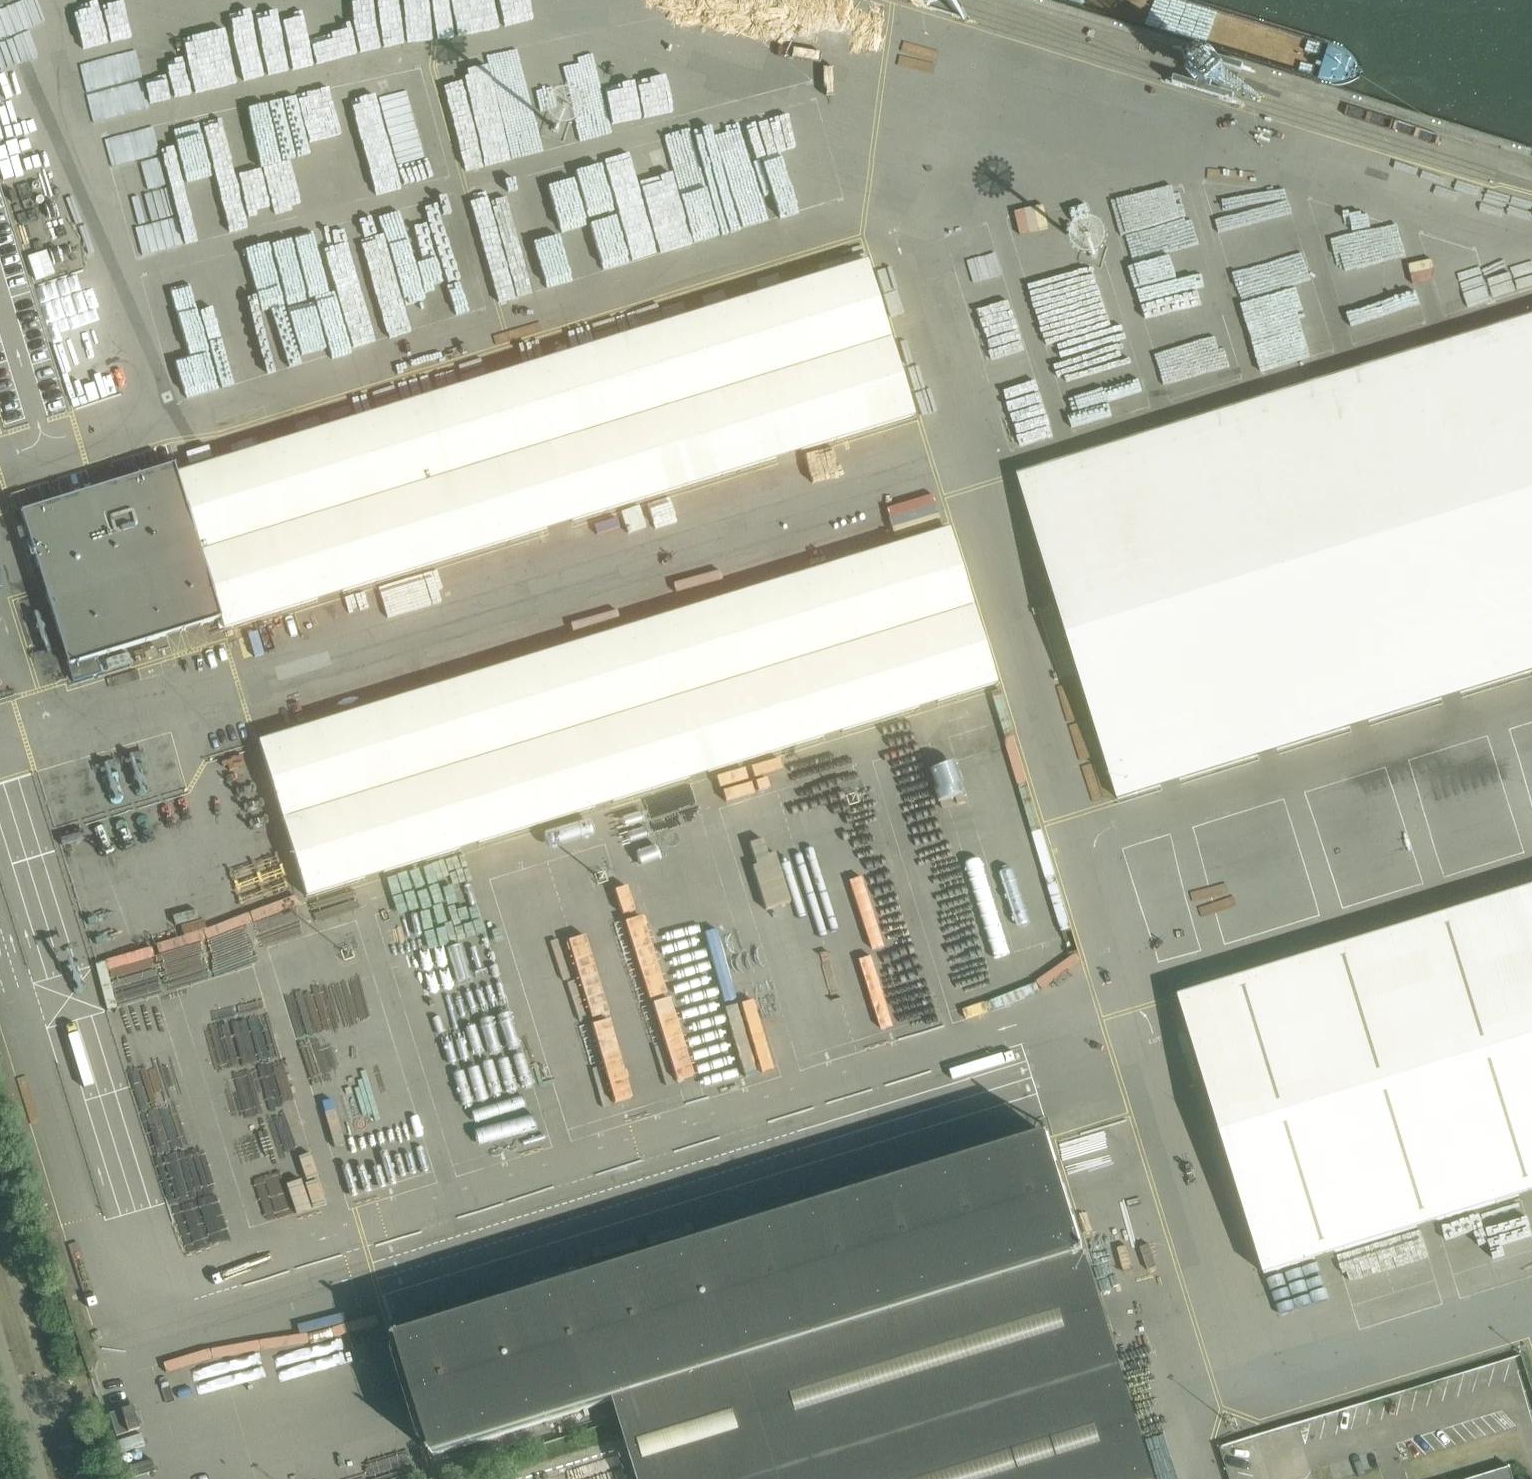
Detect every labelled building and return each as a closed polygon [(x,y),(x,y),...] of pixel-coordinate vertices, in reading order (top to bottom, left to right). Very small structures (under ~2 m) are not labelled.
[(398,48),(423,44),(422,38),(397,42),(398,48)] [(626,61),(577,73),(592,132),(673,112),(670,102),(685,98),(677,66),(667,68),(666,66),(644,71),(643,70),(629,74),(626,61)] [(174,466),(21,513),(68,667),(221,620),(224,630),(913,417),(866,263),(177,475),(174,466)] [(1531,673),(1531,319),(1019,477),(1118,801),(1531,673)] [(948,530),(258,743),(306,897),(996,685),(948,530)] [(1179,999),(1265,1275),(1531,1193),(1531,890),(1179,999)] [(399,1341),(431,1445),(435,1457),(492,1440),(498,1460),(556,1441),(550,1422),(617,1401),(738,1363),(774,1478),(1154,1478),(1049,1140),(505,1308),(399,1341)] [(780,1215),(815,1204),(808,1180),(773,1191),(780,1215)] [(617,1401),(641,1478),(774,1478),(738,1363),(617,1401)] [(388,1453),(365,1461),(370,1478),(397,1478),(388,1453)] [(436,1472),(433,1461),(401,1470),(404,1478),(414,1478),(436,1472)] [(1510,1468),(1473,1478),(1513,1478),(1510,1468)]
